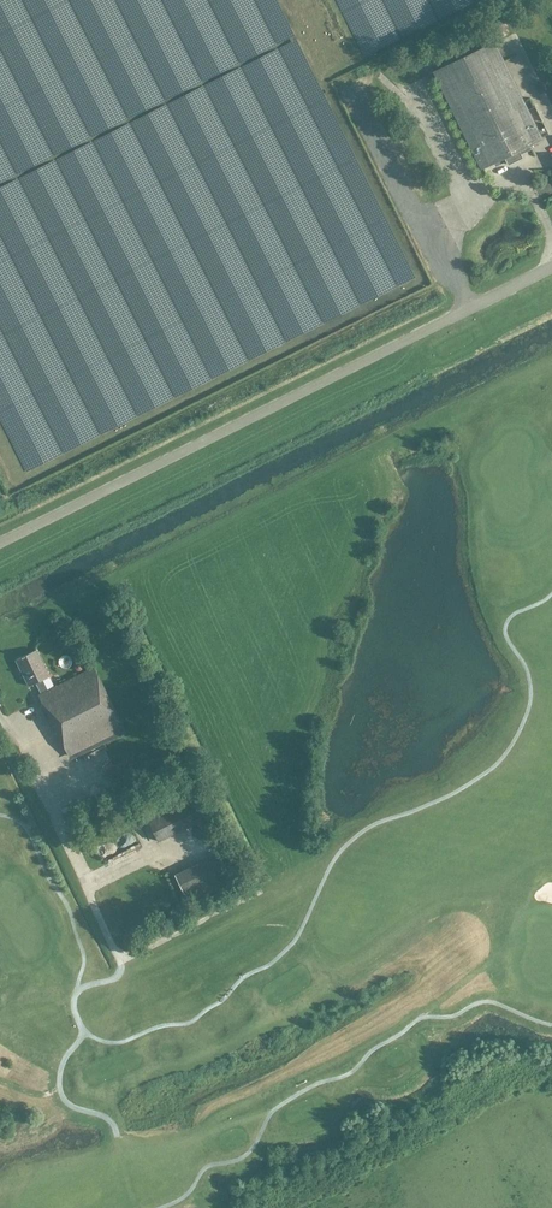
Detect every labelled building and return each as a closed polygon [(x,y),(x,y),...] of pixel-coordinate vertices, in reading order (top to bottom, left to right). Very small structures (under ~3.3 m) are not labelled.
[(482,168),(541,139),(494,43),(434,73),(482,168)] [(370,158),(372,170),(385,169),(384,157),(370,158)] [(43,679),(49,676),(36,649),(16,659),(29,686),(36,683),(43,679)] [(124,729),(93,667),(48,690),(43,679),(36,683),(41,693),(39,694),(69,756),(124,729)] [(143,811),(158,841),(201,820),(186,789),(143,811)] [(173,872),(188,901),(231,880),(216,851),(173,872)]
